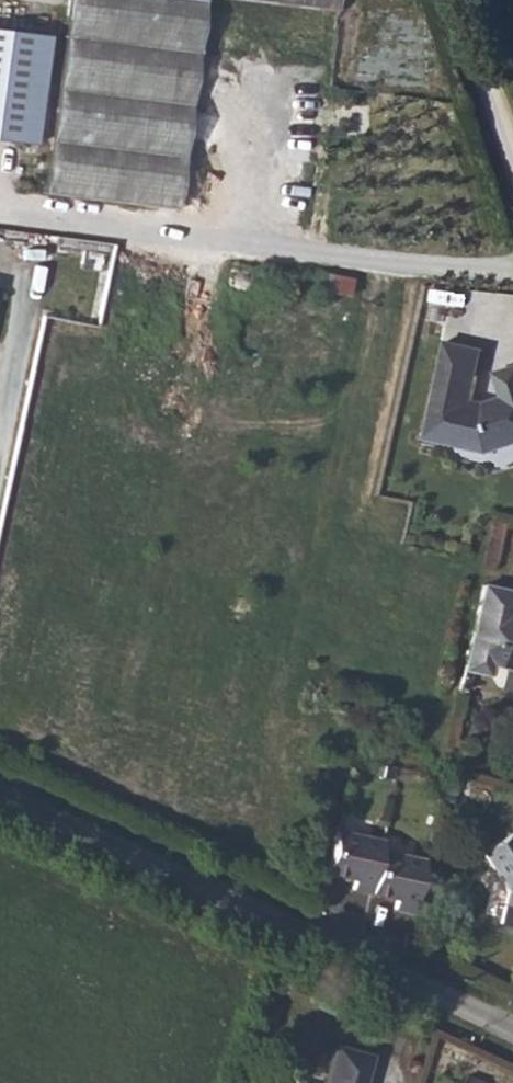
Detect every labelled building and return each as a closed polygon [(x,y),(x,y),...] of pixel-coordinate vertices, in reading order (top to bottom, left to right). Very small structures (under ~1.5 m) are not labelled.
[(32,193),(179,210),(204,0),(55,0),(32,193)] [(328,13),(330,0),(222,0),(328,13)] [(27,139),(38,31),(5,28),(7,9),(0,8),(0,136),(27,139)] [(325,268),(321,282),(351,290),(355,277),(325,268)] [(417,443),(479,456),(512,444),(512,367),(485,377),(493,401),(475,407),(463,404),(468,383),(451,380),(457,349),(437,345),(417,443)] [(474,353),(457,349),(451,380),(468,383),(474,353)] [(488,682),(494,691),(512,695),(512,619),(508,618),(512,595),(512,592),(483,586),(464,677),(488,682)] [(509,892),(502,922),(512,924),(512,832),(511,830),(480,853),(509,892)] [(333,842),(325,884),(354,890),(351,900),(397,909),(396,920),(414,923),(424,870),(379,862),(381,852),(333,842)] [(366,1060),(332,1051),(323,1082),(360,1082),(366,1060)]
